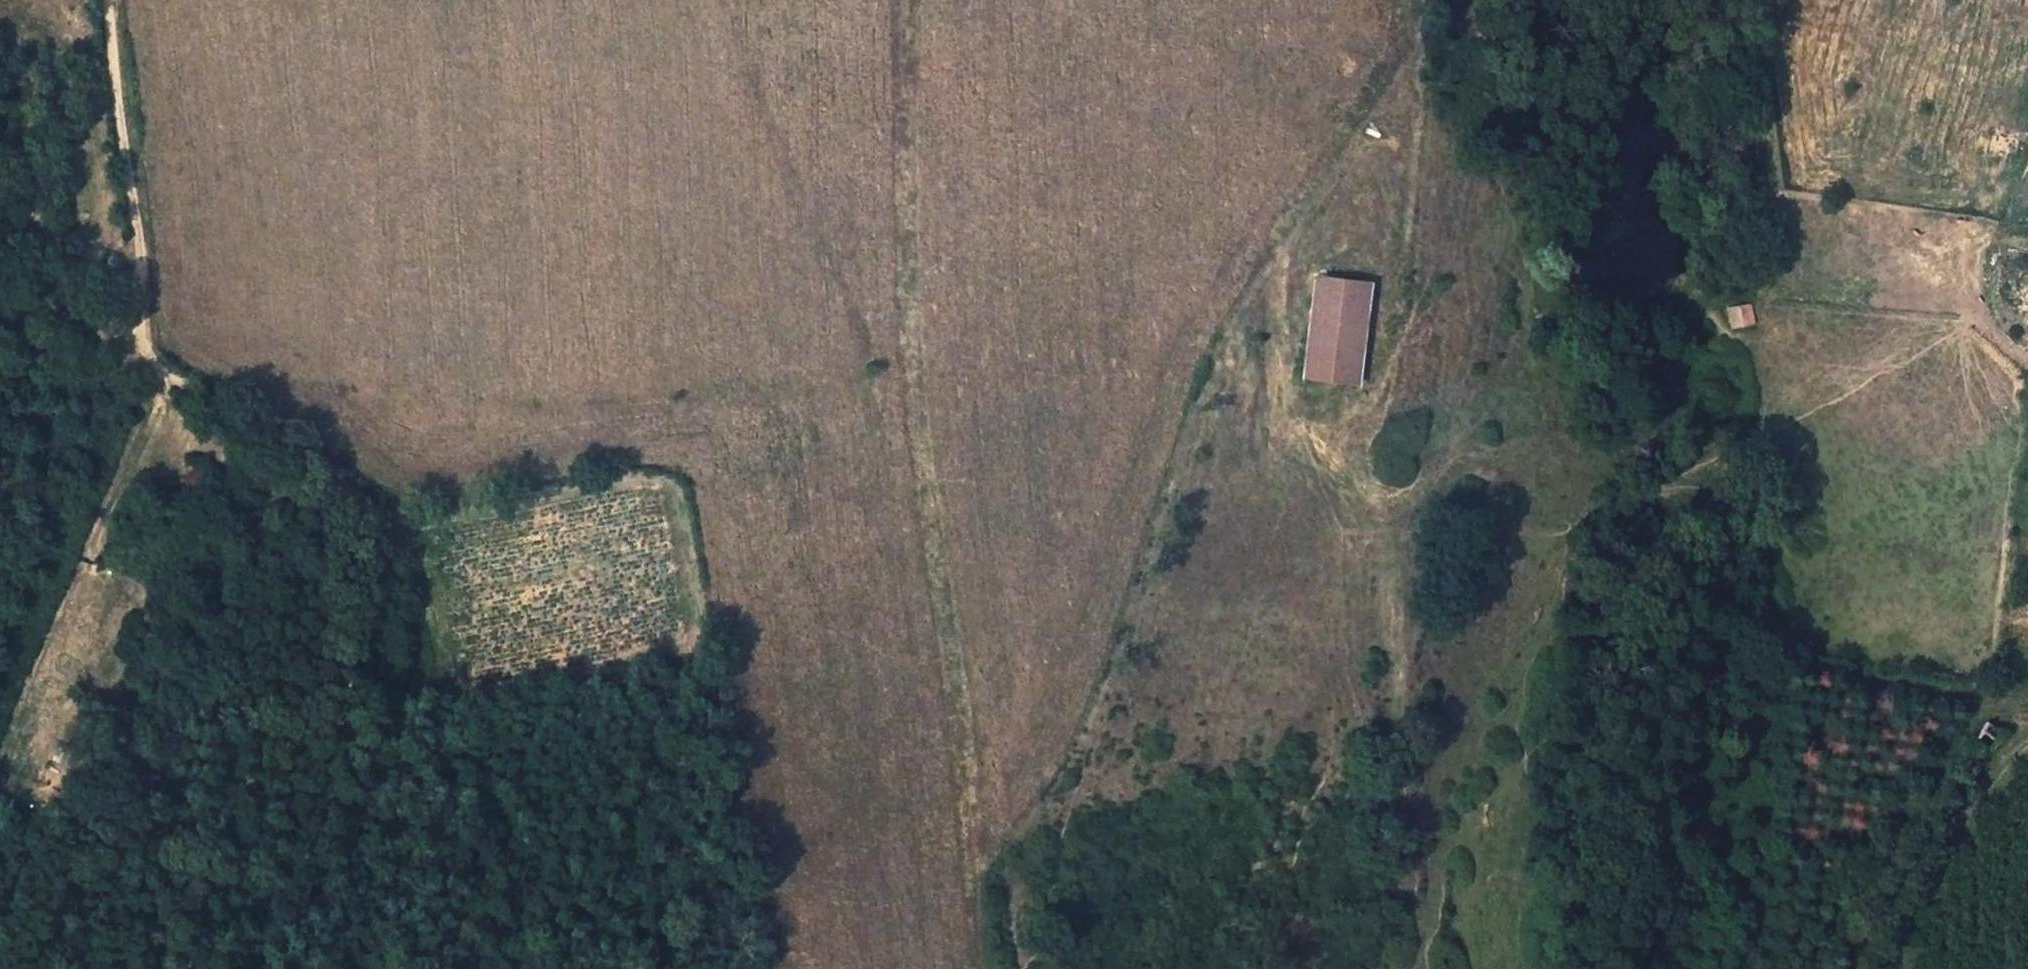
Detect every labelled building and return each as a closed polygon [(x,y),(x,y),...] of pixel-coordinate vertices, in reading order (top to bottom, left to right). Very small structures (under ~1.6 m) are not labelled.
[(2022,157),(2027,129),(1997,123),(1992,152),(2022,157)] [(1368,272),(1316,262),(1296,357),(1346,368),(1368,272)] [(1753,322),(1749,302),(1727,307),(1732,326),(1753,322)] [(1990,749),(2001,733),(1986,723),(1975,738),(1990,749)] [(49,760),(66,767),(68,763),(52,752),(49,760)]
